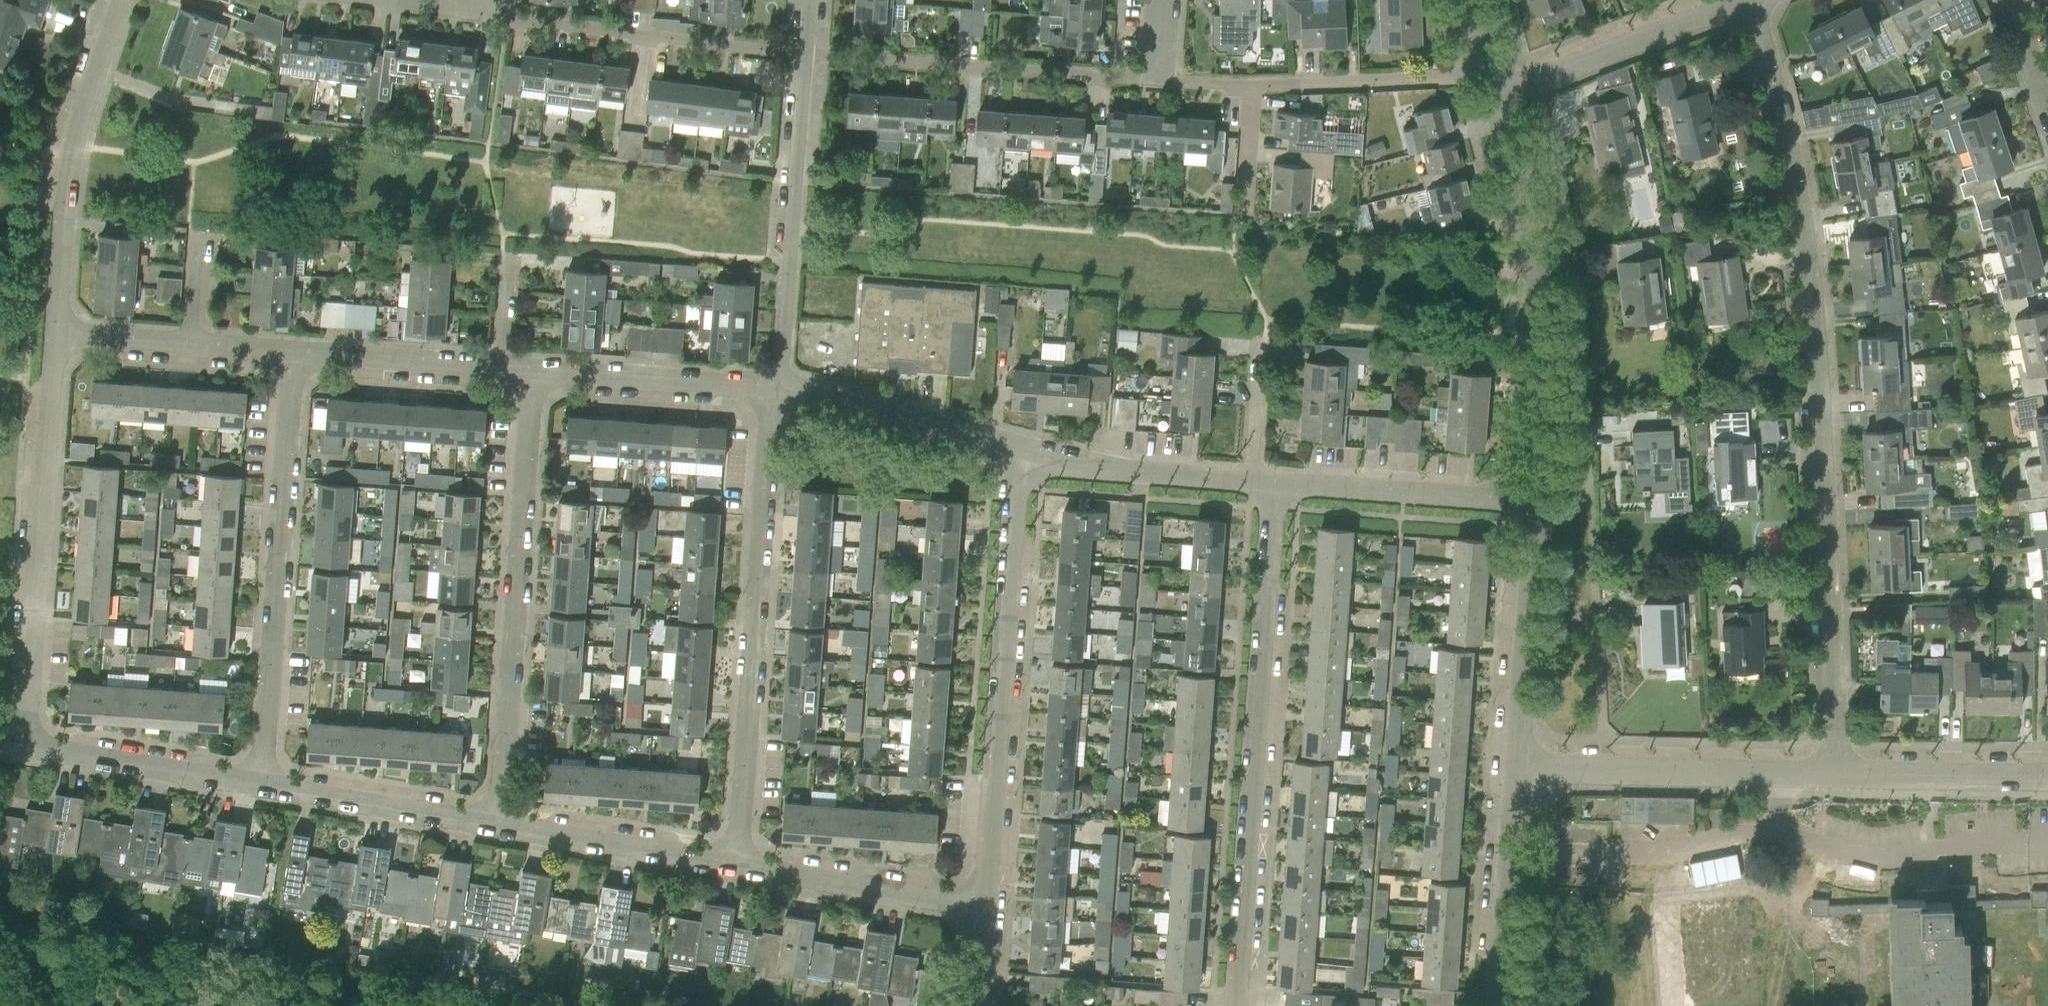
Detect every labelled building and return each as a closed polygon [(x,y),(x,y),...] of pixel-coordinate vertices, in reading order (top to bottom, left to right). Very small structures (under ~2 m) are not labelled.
[(11,62),(9,68),(10,68),(23,28),(19,27),(22,19),(39,25),(46,2),(40,0),(0,0),(0,58),(11,62)] [(631,10),(642,12),(644,0),(632,0),(631,10)] [(642,12),(654,13),(656,0),(644,0),(642,12)] [(693,7),(689,7),(688,18),(743,22),(745,0),(694,0),(693,7)] [(1050,15),(1063,16),(1098,18),(1100,0),(1052,0),(1050,15)] [(1219,22),(1212,22),(1211,45),(1218,52),(1225,52),(1225,55),(1242,55),(1246,52),(1246,53),(1249,50),(1249,49),(1252,46),(1252,31),(1260,24),(1260,0),(1219,0),(1219,22)] [(1346,28),(1344,0),(1328,0),(1328,12),(1313,12),(1313,2),(1287,3),(1289,38),(1301,37),(1301,46),(1330,44),(1331,48),(1347,48),(1346,28)] [(1381,46),(1421,44),(1419,0),(1379,0),(1381,46)] [(1533,17),(1541,14),(1545,27),(1585,12),(1580,0),(1568,0),(1567,0),(1527,0),(1533,17)] [(1917,0),(1884,0),(1894,20),(1882,26),(1895,52),(1897,56),(1909,50),(1904,39),(1930,26),(1917,0)] [(1930,26),(1931,28),(1946,21),(1950,30),(1958,26),(1962,34),(1982,25),(1980,21),(1970,0),(1917,0),(1930,26)] [(905,4),(857,1),(855,27),(903,31),(905,4)] [(961,8),(960,15),(959,35),(971,36),(973,9),(961,8)] [(1859,8),(1833,21),(1848,51),(1862,45),(1869,57),(1880,52),(1883,58),(1895,52),(1882,26),(1871,31),(1859,8)] [(173,20),(167,34),(205,48),(211,34),(222,38),(227,25),(181,9),(176,22),(173,20)] [(985,10),(973,9),(971,36),(983,37),(984,17),(985,10)] [(257,12),(253,23),(282,34),(283,21),(257,12)] [(1063,16),(1063,17),(1040,15),(1039,29),(1049,29),(1049,41),(1096,45),(1098,18),(1063,16)] [(282,34),(253,23),(239,18),(235,29),(280,46),(282,34)] [(1848,51),(1833,21),(1807,34),(1828,77),(1840,71),(1834,58),(1848,51)] [(205,48),(167,34),(162,48),(166,49),(162,62),(208,78),(212,67),(219,69),(224,55),(205,48)] [(316,69),(320,37),(294,34),(289,76),(315,79),(316,69)] [(320,37),(316,69),(343,72),(346,40),(320,37)] [(384,49),(381,76),(380,80),(404,83),(405,71),(420,73),(424,42),(397,39),(396,51),(384,49)] [(346,40),(343,72),(341,84),(367,87),(362,126),(374,128),(378,100),(380,80),(381,76),(369,75),(373,44),(346,40)] [(424,42),(420,73),(435,75),(434,81),(445,83),(450,46),(424,42)] [(445,83),(446,83),(445,93),(474,96),(469,138),(481,140),(491,63),(475,61),(476,49),(450,46),(445,83)] [(546,89),(550,59),(524,55),(522,67),(506,65),(503,93),(519,95),(520,86),(546,89)] [(546,89),(545,103),(570,106),(572,93),(576,62),(550,59),(546,89)] [(576,62),(572,93),(570,106),(596,109),(598,96),(602,65),(576,62)] [(628,68),(602,65),(598,96),(624,99),(628,68)] [(1976,69),(1958,77),(1955,78),(1961,92),(1982,83),(1976,69)] [(1683,159),(1696,156),(1715,151),(1711,133),(1714,132),(1704,92),(1686,97),(1681,73),(1654,80),(1661,106),(1670,104),(1683,159)] [(651,79),(648,99),(647,110),(673,113),(677,83),(651,79)] [(1595,91),(1599,104),(1586,107),(1600,166),(1618,161),(1622,176),(1643,171),(1639,156),(1638,157),(1626,108),(1635,106),(1636,106),(1637,106),(1631,81),(1594,90),(1594,91),(1595,91)] [(677,83),(673,113),(672,122),(698,126),(698,124),(703,86),(677,83)] [(703,86),(698,124),(724,128),(729,89),(703,86)] [(729,89),(724,128),(723,134),(750,138),(750,132),(756,133),(759,114),(753,113),(755,93),(729,89)] [(272,108),(271,120),(283,122),(287,93),(274,92),(272,108)] [(874,126),(876,95),(850,93),(848,124),(874,126)] [(876,95),(874,126),(875,126),(874,138),(899,140),(900,128),(903,97),(876,95)] [(903,97),(900,128),(927,130),(929,99),(903,97)] [(929,99),(927,130),(953,132),(955,101),(929,99)] [(378,100),(374,128),(386,129),(389,101),(378,100)] [(1825,111),(1827,125),(1832,125),(1847,122),(1852,121),(1860,119),(1878,116),(1880,116),(1873,102),(1825,111)] [(237,103),(235,116),(271,120),(272,108),(237,103)] [(1967,118),(1962,104),(1929,116),(1934,129),(1945,126),(1955,154),(1968,149),(2001,138),(1991,110),(1967,118)] [(1423,150),(1437,146),(1434,134),(1453,129),(1447,105),(1414,113),(1417,126),(1402,130),(1409,153),(1423,150)] [(310,119),(325,122),(326,113),(311,111),(310,119)] [(979,111),(977,131),(976,141),(1003,143),(1005,113),(979,111)] [(1095,130),(1092,162),(1089,201),(1102,202),(1104,174),(1106,143),(1132,145),(1134,114),(1108,112),(1107,125),(1095,124),(1095,130)] [(1277,112),(1275,136),(1287,136),(1306,138),(1305,150),(1334,152),(1362,154),(1363,134),(1320,130),(1321,115),(1277,112)] [(1005,113),(1003,143),(1002,149),(1028,151),(1029,145),(1031,115),(1005,113)] [(512,116),(500,114),(496,142),(508,144),(512,116)] [(1134,114),(1132,145),(1158,147),(1161,116),(1134,114)] [(1031,115),(1029,145),(1055,147),(1057,116),(1031,115)] [(1057,116),(1055,147),(1054,153),(1079,155),(1079,161),(1092,162),(1095,130),(1083,129),(1084,118),(1057,116)] [(1161,116),(1158,147),(1184,149),(1187,118),(1161,116)] [(1855,138),(1850,139),(1831,142),(1836,170),(1869,164),(1867,150),(1880,147),(1878,135),(1881,134),(1878,116),(1860,119),(1852,121),(1855,138)] [(1213,120),(1187,118),(1184,149),(1210,151),(1209,158),(1211,163),(1214,167),(1218,169),(1221,169),(1221,170),(1222,170),(1225,131),(1224,131),(1224,132),(1212,131),(1213,120)] [(413,123),(412,133),(427,134),(428,125),(413,123)] [(629,159),(632,132),(621,130),(618,157),(629,159)] [(632,132),(629,159),(640,160),(644,133),(632,132)] [(522,143),(536,145),(537,135),(523,133),(522,143)] [(2001,138),(1968,149),(1973,165),(1960,169),(1965,182),(1958,184),(1963,198),(1991,188),(1986,175),(2010,167),(2001,138)] [(565,151),(566,143),(551,141),(550,149),(565,151)] [(1437,146),(1423,150),(1429,172),(1421,174),(1424,189),(1447,183),(1444,170),(1462,165),(1456,141),(1437,146)] [(1368,148),(1372,161),(1388,155),(1384,142),(1368,148)] [(581,145),(566,143),(565,151),(579,153),(581,145)] [(1332,179),(1334,152),(1305,150),(1287,149),(1287,150),(1303,152),(1302,167),(1276,165),(1275,177),(1272,177),(1271,192),(1273,193),(1272,206),(1294,208),(1294,211),(1309,212),(1312,177),(1332,179)] [(651,162),(667,164),(668,152),(653,150),(651,162)] [(693,167),(694,159),(680,157),(679,165),(693,167)] [(708,161),(694,159),(693,167),(708,169),(708,161)] [(746,162),(727,159),(720,159),(718,170),(745,174),(746,162)] [(1880,162),(1869,164),(1836,170),(1842,198),(1866,194),(1871,216),(1866,217),(1866,218),(1892,215),(1897,214),(1895,206),(1886,161),(1880,162)] [(961,191),(963,163),(951,163),(949,190),(961,191)] [(963,163),(961,191),(973,192),(974,164),(963,163)] [(871,173),(864,172),(844,171),(844,183),(870,185),(871,173)] [(896,187),(897,178),(883,177),(882,186),(896,187)] [(897,178),(896,187),(910,188),(911,179),(897,178)] [(1447,183),(1424,189),(1414,191),(1418,208),(1421,217),(1425,234),(1466,237),(1466,235),(1459,235),(1453,209),(1472,204),(1466,178),(1447,183)] [(1231,211),(1233,184),(1222,183),(1219,211),(1231,211)] [(1062,200),(1063,186),(1052,185),(1051,199),(1062,200)] [(1025,197),(1026,188),(1011,187),(1011,196),(1025,197)] [(1026,188),(1025,197),(1040,198),(1041,189),(1026,188)] [(1981,230),(1993,226),(1999,249),(2032,240),(2023,208),(2011,212),(2007,195),(1974,204),(1981,230)] [(1154,206),(1154,198),(1140,197),(1140,205),(1154,206)] [(1169,199),(1154,198),(1154,206),(1168,207),(1169,199)] [(1358,205),(1358,214),(1368,211),(1366,203),(1358,205)] [(1688,226),(1685,209),(1670,212),(1672,228),(1688,226)] [(1892,215),(1866,218),(1868,232),(1875,231),(1876,237),(1848,240),(1851,268),(1885,264),(1898,263),(1892,215)] [(1668,217),(1657,219),(1660,235),(1671,233),(1668,217)] [(101,237),(100,260),(135,263),(141,263),(142,255),(136,254),(137,239),(148,240),(149,225),(115,222),(114,237),(100,236),(100,237),(101,237)] [(337,240),(314,238),(313,250),(336,252),(337,240)] [(1697,263),(1706,322),(1745,316),(1740,279),(1735,280),(1732,260),(1737,259),(1736,257),(1706,261),(1703,240),(1707,240),(1707,239),(1681,243),(1685,265),(1697,263)] [(2000,296),(2001,300),(2024,294),(2033,291),(2029,275),(2041,272),(2032,240),(1999,249),(2006,272),(1994,275),(2000,296)] [(1658,259),(1642,261),(1639,241),(1615,244),(1617,263),(1625,323),(1665,318),(1658,259)] [(393,256),(394,244),(371,242),(370,255),(393,256)] [(294,250),(276,248),(256,247),(256,248),(257,248),(255,272),(292,275),(297,276),(297,275),(304,275),(306,255),(303,252),(294,251),(294,250)] [(412,259),(411,271),(400,270),(399,283),(405,283),(448,286),(450,262),(412,259)] [(100,260),(98,285),(140,288),(140,280),(134,280),(135,263),(100,260)] [(624,273),(648,275),(649,264),(625,262),(624,273)] [(1887,283),(1885,264),(1851,268),(1855,295),(1876,293),(1878,314),(1903,313),(1904,313),(1900,281),(1887,283)] [(673,277),(674,266),(664,265),(663,276),(673,277)] [(698,268),(674,266),(673,277),(697,279),(698,268)] [(606,274),(587,272),(567,271),(565,295),(603,298),(603,299),(608,299),(609,289),(604,289),(606,274)] [(255,272),(254,297),(296,300),(296,292),(291,292),(292,275),(255,272)] [(158,277),(157,289),(181,291),(182,279),(158,277)] [(701,294),(700,305),(713,306),(751,309),(753,285),(715,282),(714,295),(701,294)] [(924,285),(924,286),(861,282),(855,366),(889,368),(889,366),(917,369),(917,371),(970,375),(977,289),(924,285)] [(405,283),(399,283),(399,294),(409,295),(408,308),(446,311),(448,286),(405,283)] [(140,288),(98,285),(96,308),(95,308),(95,309),(133,312),(133,311),(131,311),(133,295),(139,295),(140,288)] [(984,286),(982,311),(997,313),(998,287),(984,286)] [(181,291),(157,289),(156,301),(180,303),(181,291)] [(1044,311),(1056,311),(1057,289),(1045,289),(1044,311)] [(2001,300),(2008,334),(2016,332),(2020,347),(2047,341),(2047,310),(2029,314),(2024,294),(2001,300)] [(603,298),(565,295),(563,320),(611,323),(616,324),(617,300),(608,299),(603,299),(603,298)] [(296,300),(254,297),(252,319),(250,319),(250,320),(288,323),(290,307),(295,308),(296,300)] [(322,302),(322,306),(320,326),(332,327),(334,303),(322,302)] [(334,303),(332,327),(344,328),(346,304),(334,303)] [(364,305),(352,304),(350,328),(362,329),(363,329),(364,305)] [(362,329),(362,337),(374,338),(374,337),(375,330),(376,310),(377,306),(364,305),(363,329),(362,329)] [(699,316),(698,330),(699,330),(706,331),(711,331),(712,331),(750,334),(751,309),(713,306),(700,305),(699,316)] [(397,320),(402,320),(401,339),(398,339),(398,340),(429,343),(430,334),(444,335),(446,311),(408,308),(398,307),(397,320)] [(1903,313),(1878,314),(1879,327),(1874,327),(1875,337),(1858,338),(1860,364),(1907,361),(1906,347),(1905,347),(1903,313)] [(611,323),(563,320),(562,344),(600,347),(601,333),(610,333),(611,323)] [(1010,325),(998,325),(996,348),(1009,349),(1010,325)] [(629,326),(628,329),(627,349),(639,350),(641,326),(629,326)] [(653,327),(641,326),(639,350),(652,351),(653,327)] [(659,328),(659,332),(658,352),(670,352),(672,329),(659,328)] [(684,330),(672,329),(670,352),(682,353),(684,330)] [(698,330),(698,341),(711,342),(710,355),(748,358),(750,334),(712,331),(711,331),(706,331),(699,330),(698,330)] [(1136,352),(1138,332),(1117,330),(1116,351),(1136,352)] [(1213,355),(1199,354),(1200,337),(1162,334),(1160,359),(1175,360),(1173,376),(1211,379),(1213,355)] [(1041,356),(1064,357),(1065,343),(1043,341),(1041,356)] [(1066,341),(1065,358),(1064,367),(1072,368),(1073,368),(1075,341),(1066,341)] [(2020,347),(2023,363),(2015,364),(2023,398),(2041,394),(2047,393),(2042,373),(2047,372),(2047,341),(2020,347)] [(1306,362),(1304,386),(1342,389),(1356,390),(1358,363),(1368,364),(1369,352),(1321,348),(1320,363),(1306,362)] [(1432,366),(1433,353),(1409,352),(1408,364),(1432,366)] [(1015,369),(1014,387),(1012,407),(1037,409),(1040,371),(1041,357),(1031,356),(1029,358),(1028,370),(1015,369)] [(1041,357),(1040,371),(1037,409),(1061,411),(1064,367),(1065,358),(1041,357)] [(1907,361),(1860,364),(1862,390),(1875,390),(1876,412),(1881,411),(1910,410),(1909,386),(1907,361)] [(1064,367),(1061,411),(1086,413),(1087,399),(1108,401),(1110,376),(1088,374),(1072,373),(1072,368),(1064,367)] [(1438,386),(1437,397),(1486,400),(1488,375),(1450,372),(1450,373),(1451,373),(1450,387),(1438,386)] [(1211,379),(1173,376),(1168,375),(1168,383),(1173,384),(1172,400),(1210,403),(1211,379)] [(117,417),(120,383),(94,381),(92,415),(117,417)] [(120,383),(117,417),(142,419),(145,385),(120,383)] [(170,387),(145,385),(142,419),(168,421),(170,387)] [(1342,389),(1304,386),(1303,410),(1345,413),(1346,406),(1341,405),(1342,389)] [(170,387),(168,421),(193,423),(196,389),(170,387)] [(196,389),(193,423),(218,425),(221,391),(196,389)] [(246,393),(221,391),(218,425),(244,427),(246,393)] [(2023,398),(2014,400),(2018,431),(2036,428),(2039,446),(2047,444),(2047,414),(2044,415),(2041,394),(2023,398)] [(1112,410),(1111,422),(1111,430),(1123,431),(1125,397),(1113,396),(1113,402),(1112,410)] [(1125,397),(1123,431),(1135,432),(1137,399),(1125,397)] [(1486,400),(1437,397),(1436,407),(1448,408),(1447,421),(1485,424),(1486,400)] [(353,435),(355,400),(329,399),(327,431),(323,430),(321,452),(340,453),(342,434),(353,435)] [(381,402),(355,400),(353,435),(379,437),(381,402)] [(1210,403),(1172,400),(1167,400),(1166,409),(1171,409),(1170,426),(1208,429),(1210,403)] [(381,402),(379,437),(405,438),(407,404),(381,402)] [(407,404),(405,438),(431,440),(433,406),(407,404)] [(459,408),(433,406),(431,440),(457,442),(459,408)] [(1951,408),(1952,422),(1967,421),(1966,407),(1951,408)] [(459,408),(457,442),(483,444),(485,410),(459,408)] [(1910,410),(1881,411),(1882,432),(1864,433),(1866,461),(1898,460),(1912,459),(1914,454),(1914,448),(1912,443),(1911,429),(1931,427),(1930,409),(1910,410)] [(1345,413),(1303,410),(1301,436),(1323,438),(1322,446),(1344,447),(1347,415),(1345,414),(1345,413)] [(1671,415),(1671,424),(1684,424),(1684,414),(1671,415)] [(1377,442),(1378,416),(1366,416),(1364,449),(1376,450),(1377,442)] [(1391,417),(1378,416),(1377,442),(1389,442),(1391,417)] [(593,452),(595,419),(569,417),(566,450),(593,452)] [(1396,418),(1395,430),(1394,450),(1406,451),(1408,418),(1396,418)] [(1408,418),(1406,451),(1418,452),(1421,419),(1408,418)] [(595,419),(593,452),(619,454),(621,420),(595,419)] [(647,422),(621,420),(619,454),(645,456),(647,422)] [(1485,424),(1447,421),(1435,420),(1434,431),(1446,432),(1445,446),(1483,449),(1485,424)] [(1706,421),(1694,421),(1695,453),(1707,453),(1706,421)] [(673,424),(647,422),(645,456),(671,458),(673,424)] [(699,426),(673,424),(671,458),(697,460),(699,426)] [(699,426),(697,460),(723,462),(726,428),(699,426)] [(1672,430),(1632,432),(1635,494),(1642,494),(1648,494),(1648,493),(1688,491),(1686,458),(1674,459),(1672,430)] [(1752,442),(1732,443),(1727,443),(1727,439),(1712,440),(1715,486),(1728,486),(1729,499),(1755,498),(1752,442)] [(2028,487),(2014,489),(2016,500),(2047,495),(2047,444),(2039,446),(2042,463),(2025,466),(2028,487)] [(114,462),(115,451),(100,450),(99,461),(114,462)] [(130,452),(115,451),(114,462),(129,463),(130,452)] [(164,465),(165,454),(151,453),(150,464),(164,465)] [(180,455),(165,454),(164,465),(179,466),(180,455)] [(215,469),(215,458),(201,457),(200,468),(215,469)] [(215,458),(215,469),(229,471),(230,460),(215,458)] [(1898,460),(1866,461),(1867,490),(1885,489),(1886,508),(1906,507),(1915,506),(1932,505),(1931,486),(1914,487),(1913,474),(1899,474),(1898,460)] [(84,466),(83,491),(116,494),(118,468),(84,466)] [(325,479),(338,480),(339,468),(326,467),(325,479)] [(375,482),(376,471),(362,470),(362,481),(375,482)] [(389,472),(376,471),(375,482),(388,483),(389,472)] [(164,472),(163,486),(174,487),(175,473),(164,472)] [(427,486),(427,475),(414,474),(413,485),(427,486)] [(240,477),(220,476),(207,475),(205,500),(238,503),(240,477)] [(427,475),(427,486),(440,486),(441,476),(427,475)] [(467,478),(466,490),(483,491),(484,479),(467,478)] [(146,496),(157,497),(158,483),(147,483),(146,496)] [(319,483),(317,510),(351,512),(353,486),(319,483)] [(563,497),(576,498),(577,486),(564,485),(563,497)] [(163,486),(162,497),(179,498),(179,487),(174,487),(163,486)] [(402,487),(401,503),(400,516),(411,517),(414,488),(402,487)] [(383,502),(393,502),(394,489),(384,488),(383,502)] [(615,501),(616,489),(603,488),(602,500),(615,501)] [(616,489),(615,501),(628,502),(629,490),(616,489)] [(83,491),(81,516),(114,519),(116,494),(83,491)] [(801,491),(799,517),(830,519),(832,493),(801,491)] [(667,505),(668,493),(655,492),(655,504),(667,505)] [(480,496),(460,494),(446,493),(445,519),(478,522),(480,496)] [(668,493),(667,505),(680,506),(681,494),(668,493)] [(681,494),(680,506),(692,506),(693,495),(681,494)] [(719,508),(720,496),(707,495),(706,507),(719,508)] [(2016,500),(2017,513),(2018,514),(2047,510),(2047,520),(2047,495),(2016,500)] [(157,497),(146,496),(145,510),(156,511),(157,497)] [(238,503),(205,500),(203,526),(236,528),(238,503)] [(929,500),(928,520),(928,526),(959,529),(960,503),(929,500)] [(2017,513),(2016,500),(2000,502),(2002,516),(2018,514),(2017,513)] [(559,501),(557,528),(589,530),(591,504),(559,501)] [(1980,503),(1967,504),(1945,505),(1946,519),(1980,517),(1980,503)] [(860,522),(874,523),(876,506),(861,505),(860,522)] [(882,507),(881,523),(895,524),(896,508),(882,507)] [(161,508),(160,522),(171,523),(172,508),(161,508)] [(317,510),(315,536),(349,539),(351,512),(317,510)] [(1064,510),(1062,535),(1090,537),(1090,538),(1104,539),(1106,514),(1064,510)] [(719,513),(699,512),(687,511),(685,537),(717,539),(719,513)] [(81,516),(79,542),(112,544),(114,519),(81,516)] [(411,517),(400,516),(399,530),(411,530),(411,517)] [(799,517),(797,543),(828,545),(830,519),(799,517)] [(641,518),(640,534),(653,535),(655,519),(641,518)] [(478,522),(445,519),(443,545),(476,548),(478,522)] [(1896,525),(1869,526),(1871,557),(1906,555),(1918,555),(1917,519),(1896,520),(1896,525)] [(621,532),(633,533),(634,520),(622,520),(621,532)] [(1196,520),(1194,545),(1221,547),(1223,522),(1196,520)] [(171,523),(160,522),(159,537),(170,538),(171,523)] [(874,523),(860,522),(859,538),(873,539),(874,523)] [(895,524),(881,523),(880,540),(894,541),(895,524)] [(1124,540),(1139,541),(1141,525),(1125,524),(1124,540)] [(1144,541),(1159,542),(1160,526),(1145,525),(1144,541)] [(236,528),(203,526),(201,551),(234,553),(236,528)] [(928,526),(927,527),(915,526),(914,536),(927,536),(926,552),(957,555),(959,529),(928,526)] [(381,527),(380,540),(391,541),(391,528),(381,527)] [(557,528),(555,554),(587,556),(589,530),(557,528)] [(2034,530),(2037,549),(2047,547),(2047,529),(2034,530)] [(1320,530),(1318,554),(1349,557),(1351,532),(1320,530)] [(143,532),(142,546),(154,547),(155,533),(143,532)] [(621,532),(620,546),(619,559),(631,560),(633,533),(621,532)] [(653,535),(640,534),(639,551),(652,552),(653,535)] [(1062,535),(1060,559),(1088,561),(1090,538),(1090,537),(1062,535)] [(349,539),(315,536),(313,562),(347,565),(349,539)] [(717,539),(685,537),(683,563),(715,566),(717,539)] [(1455,539),(1454,559),(1454,564),(1485,567),(1487,542),(1455,539)] [(391,541),(380,540),(378,572),(388,573),(391,541)] [(1139,541),(1124,540),(1123,554),(1138,556),(1139,541)] [(1144,541),(1144,545),(1143,558),(1158,559),(1159,542),(1144,541)] [(79,542),(77,567),(111,569),(112,544),(79,542)] [(797,543),(795,569),(826,571),(828,545),(797,543)] [(476,548),(443,545),(431,544),(429,571),(441,572),(474,574),(476,548)] [(1194,545),(1192,569),(1220,571),(1221,547),(1194,545)] [(1395,561),(1396,545),(1383,545),(1382,560),(1395,561)] [(154,547),(142,546),(141,561),(152,562),(154,547)] [(1401,560),(1412,561),(1413,547),(1402,546),(1401,560)] [(201,558),(199,576),(232,579),(234,553),(201,551),(201,555),(201,558)] [(957,555),(926,552),(924,578),(955,581),(957,555)] [(187,554),(186,575),(189,575),(199,576),(201,558),(201,555),(187,554)] [(587,556),(555,554),(553,580),(585,582),(587,556)] [(1318,554),(1316,579),(1347,582),(1349,557),(1318,554)] [(397,555),(396,568),(408,569),(409,556),(397,555)] [(1906,555),(1871,557),(1872,588),(1893,587),(1899,587),(1899,592),(1920,591),(1919,570),(1907,571),(1906,555)] [(857,574),(871,575),(872,558),(858,557),(857,574)] [(157,573),(168,574),(169,559),(158,559),(157,573)] [(878,559),(877,575),(891,576),(893,560),(878,559)] [(1060,559),(1059,583),(1100,586),(1101,575),(1087,575),(1088,561),(1060,559)] [(1412,561),(1401,560),(1400,576),(1411,577),(1412,561)] [(683,563),(681,589),(713,592),(715,566),(683,563)] [(1485,567),(1454,564),(1452,589),(1483,592),(1485,567)] [(111,569),(77,567),(75,592),(109,595),(111,569)] [(408,569),(396,568),(394,599),(412,600),(413,582),(407,582),(408,569)] [(637,569),(636,586),(650,587),(651,570),(637,569)] [(826,571),(795,569),(793,595),(825,597),(826,571)] [(1220,571),(1192,569),(1190,593),(1218,595),(1220,571)] [(1382,585),(1394,586),(1395,571),(1383,570),(1382,585)] [(346,575),(333,574),(313,572),(311,599),(344,601),(346,575)] [(474,574),(441,572),(439,598),(472,600),(474,574)] [(618,572),(617,585),(629,586),(630,573),(618,572)] [(1119,588),(1134,588),(1135,573),(1120,572),(1119,588)] [(168,574),(157,573),(156,588),(167,588),(168,574)] [(1141,573),(1140,589),(1155,590),(1156,574),(1141,573)] [(871,575),(857,574),(855,590),(869,591),(871,575)] [(891,576),(877,575),(876,592),(890,593),(891,576)] [(232,579),(199,576),(197,601),(231,604),(232,579)] [(955,581),(924,578),(913,577),(913,586),(923,587),(922,605),(953,607),(955,581)] [(1316,579),(1314,604),(1345,606),(1347,582),(1316,579)] [(585,582),(553,580),(551,606),(583,609),(585,582)] [(140,583),(139,597),(150,598),(151,583),(140,583)] [(1100,586),(1059,583),(1057,607),(1084,609),(1085,597),(1099,598),(1100,586)] [(2039,584),(2041,599),(2046,599),(2047,599),(2047,583),(2039,584)] [(629,586),(617,585),(617,595),(612,595),(611,606),(628,607),(629,586)] [(1394,586),(1382,585),(1381,600),(1393,601),(1394,586)] [(650,587),(636,586),(635,602),(649,603),(650,587)] [(1948,601),(1978,600),(1985,599),(1985,586),(1948,587),(1948,601)] [(1134,588),(1119,588),(1118,603),(1133,604),(1134,588)] [(713,592),(681,589),(679,616),(711,618),(713,592)] [(1155,590),(1140,589),(1139,606),(1153,607),(1155,590)] [(1483,592),(1452,589),(1450,614),(1481,616),(1483,592)] [(375,604),(386,605),(387,592),(376,591),(375,604)] [(109,595),(75,592),(73,618),(107,620),(109,595)] [(1218,595),(1190,593),(1189,617),(1216,620),(1218,595)] [(825,597),(793,595),(791,621),(823,623),(825,597)] [(1398,596),(1397,610),(1410,611),(1411,597),(1398,596)] [(150,598),(139,597),(137,622),(148,622),(150,598)] [(311,599),(309,625),(342,627),(344,601),(311,599)] [(412,600),(394,599),(392,629),(404,630),(409,631),(412,600)] [(2046,599),(2041,599),(2032,599),(2033,635),(2047,635),(2046,599)] [(197,601),(195,627),(229,629),(231,604),(197,601)] [(1680,602),(1663,603),(1643,604),(1645,636),(1642,637),(1643,660),(1684,657),(1680,602)] [(1910,603),(1895,603),(1875,604),(1875,618),(1902,618),(1910,618),(1910,603)] [(386,605),(375,604),(374,617),(385,618),(386,605)] [(1314,604),(1312,629),(1344,631),(1345,606),(1314,604)] [(1947,604),(1915,604),(1915,623),(1947,623),(1947,604)] [(922,605),(920,631),(951,633),(953,607),(922,605)] [(640,608),(628,607),(611,606),(609,606),(607,626),(615,626),(627,627),(639,628),(640,608)] [(1084,609),(1057,607),(1055,632),(1082,634),(1084,609)] [(438,608),(437,622),(421,621),(420,633),(436,634),(469,636),(471,610),(438,608)] [(154,624),(164,624),(165,609),(155,609),(154,624)] [(868,610),(854,609),(853,626),(867,626),(868,610)] [(1397,610),(1396,625),(1409,626),(1410,611),(1397,610)] [(1761,610),(1741,611),(1721,613),(1724,672),(1762,670),(1759,627),(1762,626),(1761,610)] [(874,611),(873,626),(887,627),(889,612),(874,611)] [(1481,616),(1450,614),(1448,639),(1479,641),(1481,616)] [(583,619),(570,618),(550,616),(548,643),(581,645),(583,619)] [(1216,620),(1189,617),(1187,641),(1214,644),(1216,620)] [(1902,632),(1910,632),(1910,618),(1902,618),(1902,632)] [(1117,619),(1116,635),(1131,636),(1132,620),(1117,619)] [(1379,620),(1378,634),(1391,635),(1392,621),(1379,620)] [(1137,621),(1136,637),(1151,638),(1152,622),(1137,621)] [(97,636),(98,625),(83,624),(83,635),(97,636)] [(154,624),(153,638),(163,638),(164,625),(164,624),(154,624)] [(98,625),(97,636),(101,637),(116,638),(116,627),(98,625)] [(342,627),(309,625),(307,651),(340,654),(342,627)] [(710,628),(690,627),(679,626),(677,652),(708,654),(710,628)] [(873,626),(872,644),(886,645),(887,627),(873,626)] [(229,629),(195,627),(194,652),(227,654),(229,629)] [(404,630),(392,629),(390,657),(402,658),(404,630)] [(1312,629),(1310,654),(1342,656),(1344,631),(1312,629)] [(821,633),(810,633),(790,631),(788,657),(819,660),(821,633)] [(951,633),(920,631),(918,657),(949,659),(951,633)] [(1082,634),(1055,632),(1053,656),(1081,658),(1082,634)] [(631,649),(645,650),(647,634),(632,633),(631,649)] [(436,634),(434,660),(467,663),(469,636),(436,634)] [(614,647),(626,648),(627,635),(615,634),(614,647)] [(1391,635),(1378,634),(1377,649),(1390,649),(1391,635)] [(1131,636),(1116,635),(1115,651),(1129,652),(1131,636)] [(1151,638),(1136,637),(1135,654),(1150,655),(1151,638)] [(2024,652),(2033,652),(2033,637),(2024,637),(2024,652)] [(1214,644),(1187,641),(1171,640),(1170,651),(1175,651),(1174,665),(1212,668),(1214,644)] [(1891,661),(1881,661),(1880,707),(1908,708),(1910,671),(1910,644),(1896,644),(1896,641),(1891,641),(1891,661)] [(383,643),(372,642),(371,656),(382,657),(383,643)] [(548,643),(546,669),(579,671),(581,645),(548,643)] [(852,645),(850,662),(864,663),(865,646),(852,645)] [(886,647),(876,646),(876,657),(885,658),(886,647)] [(626,648),(614,647),(613,660),(625,661),(626,648)] [(645,650),(631,649),(630,666),(644,667),(645,650)] [(661,674),(672,675),(675,651),(664,649),(661,674)] [(1440,649),(1438,674),(1469,676),(1471,651),(1440,649)] [(1969,650),(1950,650),(1950,690),(1951,690),(1951,684),(1965,684),(1965,711),(1992,711),(1992,672),(1977,672),(1977,663),(1969,663),(1969,650)] [(708,654),(677,652),(675,678),(706,680),(708,654)] [(2007,672),(1992,672),(1992,711),(2019,710),(2019,685),(2032,685),(2032,695),(2033,695),(2033,652),(2024,652),(2007,652),(2007,672)] [(150,665),(151,654),(136,653),(135,664),(150,665)] [(166,655),(151,654),(150,665),(165,666),(166,655)] [(1342,656),(1310,654),(1309,679),(1340,681),(1342,656)] [(1394,656),(1393,670),(1405,671),(1406,657),(1394,656)] [(200,670),(201,659),(186,657),(185,668),(200,670)] [(788,657),(786,683),(817,686),(819,660),(788,657)] [(1376,658),(1376,669),(1375,684),(1387,685),(1389,659),(1376,658)] [(1908,708),(1936,709),(1936,687),(1949,687),(1949,694),(1950,694),(1950,690),(1950,659),(1936,658),(1936,659),(1924,659),(1923,671),(1910,671),(1908,708)] [(216,660),(201,659),(200,670),(215,671),(216,660)] [(340,671),(341,660),(326,659),(325,670),(340,671)] [(341,660),(340,671),(355,672),(355,661),(341,660)] [(467,663),(434,660),(432,687),(465,689),(467,663)] [(864,663),(850,662),(849,678),(863,679),(864,663)] [(1052,666),(1051,690),(1088,693),(1090,669),(1052,666)] [(948,669),(928,668),(917,667),(915,693),(946,695),(948,669)] [(1100,676),(1116,677),(1117,669),(1101,668),(1100,676)] [(579,671),(546,669),(544,695),(577,697),(579,671)] [(388,683),(400,684),(400,671),(389,670),(388,683)] [(1405,671),(1393,670),(1392,686),(1404,687),(1405,671)] [(869,690),(883,691),(884,674),(870,673),(869,690)] [(1438,674),(1436,698),(1467,701),(1469,676),(1438,674)] [(1212,678),(1192,677),(1180,676),(1178,701),(1210,703),(1212,678)] [(706,680),(675,678),(673,704),(704,707),(706,680)] [(1113,679),(1112,695),(1126,696),(1128,680),(1113,679)] [(1309,679),(1307,703),(1338,706),(1340,681),(1309,679)] [(97,684),(92,684),(72,682),(69,717),(95,719),(97,684)] [(817,686),(786,683),(784,710),(815,712),(817,686)] [(1133,683),(1132,697),(1143,698),(1144,684),(1133,683)] [(123,686),(97,684),(95,719),(120,721),(123,686)] [(628,701),(642,702),(643,685),(629,684),(628,701)] [(1387,685),(1375,684),(1373,699),(1386,699),(1387,685)] [(148,688),(123,686),(120,721),(145,723),(148,688)] [(612,686),(611,700),(622,700),(623,687),(612,686)] [(148,688),(145,723),(171,725),(173,690),(148,688)] [(388,702),(389,690),(374,689),(374,701),(388,702)] [(173,690),(171,725),(196,727),(199,692),(173,690)] [(389,690),(388,702),(403,703),(403,691),(389,690)] [(883,691),(869,690),(867,706),(881,708),(883,691)] [(1051,690),(1049,714),(1076,717),(1086,717),(1088,693),(1051,690)] [(199,692),(196,727),(221,729),(224,694),(199,692)] [(438,704),(439,693),(424,692),(424,703),(438,704)] [(439,693),(438,704),(453,705),(454,694),(439,693)] [(946,695),(915,693),(913,719),(944,721),(946,695)] [(1126,696),(1112,695),(1111,711),(1125,712),(1126,696)] [(848,697),(847,714),(861,715),(862,698),(848,697)] [(1143,698),(1132,697),(1131,712),(1142,713),(1143,698)] [(1436,698),(1434,723),(1465,726),(1467,701),(1436,698)] [(1173,711),(1173,700),(1159,699),(1159,711),(1173,711)] [(642,702),(628,701),(626,717),(641,718),(642,702)] [(1178,701),(1177,726),(1208,728),(1210,703),(1178,701)] [(577,715),(578,704),(563,702),(562,713),(577,715)] [(1338,706),(1307,703),(1305,728),(1336,731),(1338,706)] [(578,704),(577,715),(592,716),(593,705),(578,704)] [(704,707),(673,704),(671,730),(702,733),(704,707)] [(1389,720),(1402,721),(1403,707),(1390,706),(1389,720)] [(815,712),(784,710),(782,736),(813,738),(815,712)] [(861,715),(847,714),(846,730),(859,731),(861,715)] [(1076,717),(1049,714),(1047,739),(1074,741),(1076,717)] [(944,721),(913,719),(902,718),(900,744),(911,745),(942,748),(944,721)] [(1372,718),(1371,733),(1383,734),(1385,719),(1372,718)] [(1389,720),(1388,735),(1401,736),(1402,721),(1389,720)] [(335,724),(330,724),(310,722),(307,758),(333,759),(335,724)] [(1465,726),(1434,723),(1432,748),(1463,750),(1465,726)] [(361,726),(335,724),(333,759),(358,761),(361,726)] [(866,725),(865,742),(879,743),(880,726),(866,725)] [(386,728),(361,726),(358,761),(383,763),(386,728)] [(1208,728),(1177,726),(1175,751),(1206,753),(1208,728)] [(386,728),(383,763),(409,765),(411,730),(386,728)] [(1108,743),(1123,744),(1124,729),(1109,728),(1108,743)] [(1336,731),(1305,728),(1303,753),(1334,755),(1336,731)] [(411,730),(409,765),(434,767),(437,732),(411,730)] [(462,734),(437,732),(434,767),(460,769),(462,734)] [(1129,732),(1128,747),(1140,748),(1141,733),(1129,732)] [(625,745),(626,734),(611,733),(611,744),(625,745)] [(1383,734),(1371,733),(1369,763),(1381,764),(1383,734)] [(626,734),(625,745),(640,746),(641,735),(626,734)] [(676,748),(676,737),(662,736),(661,747),(676,748)] [(676,737),(676,748),(690,749),(691,738),(676,737)] [(1047,739),(1045,763),(1072,765),(1083,766),(1084,742),(1074,741),(1047,739)] [(879,743),(865,742),(863,758),(878,759),(879,743)] [(814,755),(815,744),(800,743),(800,754),(814,755)] [(1123,744),(1108,743),(1107,759),(1122,760),(1123,744)] [(828,745),(815,744),(814,755),(828,756),(828,745)] [(942,748),(911,745),(909,771),(940,774),(942,748)] [(1140,748),(1128,747),(1127,762),(1139,763),(1140,748)] [(1432,748),(1430,773),(1461,775),(1463,750),(1432,748)] [(1175,751),(1173,775),(1204,778),(1206,753),(1175,751)] [(1387,755),(1386,770),(1398,771),(1399,756),(1387,755)] [(1122,760),(1107,759),(1107,767),(1121,768),(1122,760)] [(1294,762),(1292,787),(1323,789),(1325,764),(1294,762)] [(573,765),(567,764),(547,763),(545,798),(570,800),(573,765)] [(1072,765),(1045,763),(1043,787),(1071,789),(1071,788),(1072,765)] [(573,765),(570,800),(595,801),(598,766),(573,765)] [(598,766),(595,801),(621,803),(623,768),(598,766)] [(649,770),(623,768),(621,803),(646,805),(649,770)] [(1367,794),(1379,795),(1380,780),(1375,780),(1376,769),(1368,768),(1367,794)] [(649,770),(646,805),(671,807),(674,772),(649,770)] [(1398,771),(1386,770),(1384,786),(1397,787),(1398,771)] [(699,774),(674,772),(671,807),(697,809),(697,808),(697,799),(699,774)] [(864,786),(865,774),(850,773),(849,785),(864,786)] [(1461,775),(1430,773),(1428,798),(1460,800),(1461,775)] [(888,776),(865,774),(864,786),(887,788),(887,787),(888,776)] [(1106,775),(1105,790),(1119,791),(1120,776),(1106,775)] [(1173,775),(1171,800),(1202,803),(1204,778),(1173,775)] [(888,776),(887,787),(913,789),(914,778),(888,776)] [(914,778),(913,789),(928,790),(929,779),(914,778)] [(460,779),(459,787),(473,788),(474,780),(460,779)] [(1126,782),(1125,797),(1136,798),(1137,783),(1126,782)] [(1071,789),(1043,787),(1041,811),(1069,813),(1069,812),(1077,813),(1079,789),(1071,788),(1071,789)] [(1323,789),(1292,787),(1290,812),(1322,814),(1323,789)] [(1119,791),(1105,790),(1104,806),(1118,807),(1119,791)] [(2,834),(0,844),(0,864),(17,867),(21,841),(46,845),(45,849),(60,851),(70,795),(55,792),(52,812),(26,808),(24,818),(5,815),(2,834)] [(1379,795),(1367,794),(1366,809),(1378,810),(1379,795)] [(85,797),(70,795),(60,851),(75,854),(76,851),(102,855),(107,821),(82,817),(85,797)] [(1632,814),(1632,796),(1620,796),(1619,814),(1632,814)] [(1632,796),(1632,814),(1632,822),(1644,823),(1644,797),(1632,796)] [(1136,798),(1125,797),(1124,812),(1135,812),(1136,798)] [(1644,797),(1644,823),(1656,823),(1656,797),(1644,797)] [(1656,797),(1656,823),(1668,823),(1669,797),(1656,797)] [(1693,797),(1669,797),(1668,823),(1693,823),(1693,797)] [(1428,798),(1427,823),(1458,825),(1460,800),(1428,798)] [(697,799),(697,808),(708,808),(708,799),(697,799)] [(1202,803),(1171,800),(1169,825),(1200,828),(1202,803)] [(810,804),(805,804),(785,803),(782,838),(808,839),(810,804)] [(836,806),(810,804),(808,839),(833,841),(836,806)] [(107,821),(102,855),(99,872),(126,876),(128,863),(141,865),(151,808),(136,805),(133,825),(107,821)] [(1382,819),(1395,820),(1396,806),(1383,805),(1382,819)] [(861,808),(836,806),(833,841),(858,843),(861,808)] [(151,808),(141,865),(138,878),(179,885),(180,879),(188,835),(163,830),(166,811),(151,808)] [(861,808),(858,843),(884,845),(886,810),(861,808)] [(912,812),(886,810),(884,845),(909,847),(912,812)] [(912,812),(909,847),(934,849),(937,814),(912,812)] [(1290,812),(1288,837),(1320,839),(1322,814),(1290,812)] [(188,835),(180,879),(220,886),(221,878),(231,822),(216,819),(213,839),(188,835)] [(1395,820),(1382,819),(1381,835),(1393,836),(1395,820)] [(1041,821),(1039,846),(1066,848),(1068,823),(1041,821)] [(231,822),(221,878),(235,881),(233,888),(261,893),(269,848),(243,844),(246,824),(231,822)] [(1458,825),(1427,823),(1425,847),(1456,850),(1458,825)] [(1363,844),(1375,845),(1376,830),(1364,829),(1363,844)] [(293,832),(280,904),(323,912),(324,903),(326,891),(332,859),(307,855),(310,835),(293,832)] [(1102,834),(1100,851),(1115,852),(1116,835),(1102,834)] [(1207,838),(1187,836),(1176,835),(1174,860),(1205,862),(1207,838)] [(1288,837),(1287,861),(1318,864),(1320,839),(1288,837)] [(1121,858),(1132,858),(1133,843),(1122,843),(1121,858)] [(332,859),(326,891),(324,903),(364,910),(366,903),(376,846),(361,844),(357,863),(332,859)] [(1375,845),(1363,844),(1362,859),(1374,860),(1375,845)] [(1392,861),(1393,846),(1380,845),(1379,860),(1392,861)] [(391,849),(376,846),(366,903),(381,905),(382,901),(407,905),(413,873),(388,869),(391,849)] [(1039,846),(1037,870),(1064,872),(1066,848),(1039,846)] [(1456,850),(1425,847),(1423,872),(1454,875),(1456,850)] [(522,864),(524,854),(507,851),(506,861),(522,864)] [(1115,852),(1100,851),(1099,867),(1114,868),(1115,852)] [(413,873),(407,905),(405,919),(430,923),(432,914),(447,917),(456,860),(441,857),(438,877),(413,873)] [(1132,858),(1121,858),(1120,872),(1131,873),(1132,858)] [(1374,860),(1362,859),(1360,859),(1359,867),(1374,868),(1374,860)] [(456,860),(447,917),(444,930),(485,937),(493,886),(468,882),(471,862),(456,860)] [(1174,860),(1173,885),(1204,887),(1205,862),(1174,860)] [(1287,861),(1285,886),(1316,889),(1318,864),(1287,861)] [(1765,915),(1752,915),(1754,869),(1732,868),(1732,876),(1634,872),(1633,898),(1649,899),(1648,932),(1689,933),(1687,999),(1692,999),(1692,1005),(1762,1005),(1765,915)] [(1064,872),(1037,870),(1035,894),(1063,896),(1064,872)] [(493,886),(485,937),(525,943),(527,930),(537,873),(522,871),(519,891),(493,886)] [(552,876),(537,873),(527,930),(568,937),(574,900),(549,896),(552,876)] [(1360,892),(1372,893),(1373,879),(1361,878),(1360,892)] [(1098,899),(1112,900),(1114,884),(1099,883),(1098,899)] [(1430,883),(1428,908),(1459,910),(1461,885),(1430,883)] [(599,904),(574,900),(568,937),(592,941),(582,958),(592,963),(602,964),(605,944),(608,944),(618,887),(603,884),(599,904)] [(1173,885),(1171,910),(1202,912),(1204,887),(1173,885)] [(1893,903),(1894,912),(1896,1005),(1963,1005),(1960,926),(1950,927),(1950,910),(1975,909),(1974,901),(1974,885),(1952,886),(1948,889),(1916,890),(1917,902),(1893,903)] [(1285,886),(1283,911),(1314,913),(1316,889),(1285,886)] [(632,889),(618,887),(608,944),(649,951),(655,914),(629,909),(632,889)] [(1377,890),(1376,904),(1388,905),(1389,891),(1377,890)] [(2046,895),(2046,890),(2030,891),(2030,899),(1974,901),(1975,909),(2046,907),(2046,904),(2047,904),(2047,895),(2046,895)] [(1118,892),(1117,906),(1129,907),(1130,893),(1118,892)] [(1372,893),(1360,892),(1358,908),(1371,909),(1372,893)] [(1035,894),(1033,919),(1061,921),(1061,920),(1067,920),(1069,897),(1063,896),(1035,894)] [(1097,910),(1096,922),(1111,923),(1112,900),(1098,899),(1097,910)] [(1827,899),(1811,899),(1810,915),(1827,916),(1827,914),(1894,912),(1893,903),(1827,905),(1827,899)] [(676,917),(670,949),(668,961),(695,966),(696,959),(711,961),(720,904),(705,901),(701,921),(676,917)] [(720,904),(711,961),(725,964),(726,959),(751,963),(757,931),(731,926),(735,906),(720,904)] [(1388,905),(1376,904),(1375,920),(1387,921),(1388,905)] [(89,919),(103,921),(104,914),(99,907),(92,906),(89,919)] [(1117,906),(1116,922),(1128,923),(1129,907),(1117,906)] [(1459,910),(1428,908),(1426,933),(1458,935),(1459,910)] [(1202,912),(1171,910),(1169,935),(1200,937),(1202,912)] [(1283,911),(1281,936),(1312,938),(1314,913),(1283,911)] [(133,913),(131,925),(144,927),(146,915),(133,913)] [(757,931),(751,963),(764,965),(763,975),(774,977),(775,972),(791,975),(800,918),(785,915),(782,935),(757,931)] [(800,918),(791,975),(806,977),(807,972),(832,976),(837,944),(812,940),(815,920),(800,918)] [(1061,921),(1033,919),(1032,943),(1059,945),(1061,921)] [(1096,922),(1094,944),(1109,945),(1111,923),(1096,922)] [(211,939),(240,944),(242,932),(213,927),(211,939)] [(1370,928),(1357,927),(1356,941),(1369,942),(1370,928)] [(863,948),(837,944),(832,976),(857,980),(856,986),(871,988),(881,931),(866,929),(863,948)] [(1374,929),(1373,954),(1385,955),(1387,929),(1374,929)] [(871,988),(868,1005),(888,1005),(886,993),(912,998),(918,958),(892,954),(896,934),(881,931),(871,988)] [(1115,931),(1113,955),(1125,956),(1131,956),(1133,933),(1115,931)] [(1458,935),(1426,933),(1424,958),(1456,960),(1458,935)] [(1169,935),(1167,960),(1198,962),(1200,937),(1169,935)] [(1281,936),(1279,961),(1311,963),(1312,938),(1281,936)] [(1369,942),(1356,941),(1355,957),(1367,958),(1369,942)] [(1059,945),(1032,943),(1030,967),(1057,969),(1059,945)] [(1109,945),(1094,944),(1093,960),(1096,961),(1108,961),(1109,945)] [(343,961),(353,963),(355,954),(345,952),(343,961)] [(359,954),(357,964),(369,966),(371,956),(359,954)] [(1385,955),(1373,954),(1371,970),(1383,970),(1385,955)] [(1125,956),(1113,955),(1112,970),(1124,971),(1125,956)] [(1456,960),(1424,958),(1423,983),(1454,985),(1456,960)] [(1198,962),(1167,960),(1165,985),(1196,987),(1198,962)] [(1108,961),(1096,961),(1095,972),(1107,973),(1108,961)] [(1311,963),(1279,961),(1277,986),(1309,988),(1311,963)] [(482,969),(479,984),(514,990),(517,975),(510,974),(511,969),(491,966),(490,971),(482,969)] [(1353,982),(1366,983),(1367,967),(1354,966),(1353,982)] [(1054,993),(1055,989),(1055,977),(1030,975),(1029,991),(1054,993)] [(1070,978),(1055,977),(1055,989),(1069,990),(1070,978)] [(1400,987),(1378,985),(1377,997),(1399,999),(1400,987)] [(1125,989),(1108,988),(1107,1000),(1124,1002),(1125,989)] [(1160,1004),(1161,990),(1134,988),(1133,1002),(1160,1004)] [(1425,1001),(1426,989),(1413,988),(1412,1000),(1425,1001)] [(1425,1001),(1425,1005),(1435,1005),(1453,1005),(1454,991),(1426,989),(1425,1001)] [(1161,990),(1160,1004),(1185,1005),(1186,1005),(1187,992),(1161,990)] [(1305,994),(1285,993),(1284,1005),(1286,1005),(1318,1005),(1319,995),(1305,994)] [(1318,1005),(1321,1005),(1337,1005),(1338,996),(1319,995),(1318,1005)] [(1357,1005),(1373,1005),(1374,999),(1358,998),(1357,1005)]
